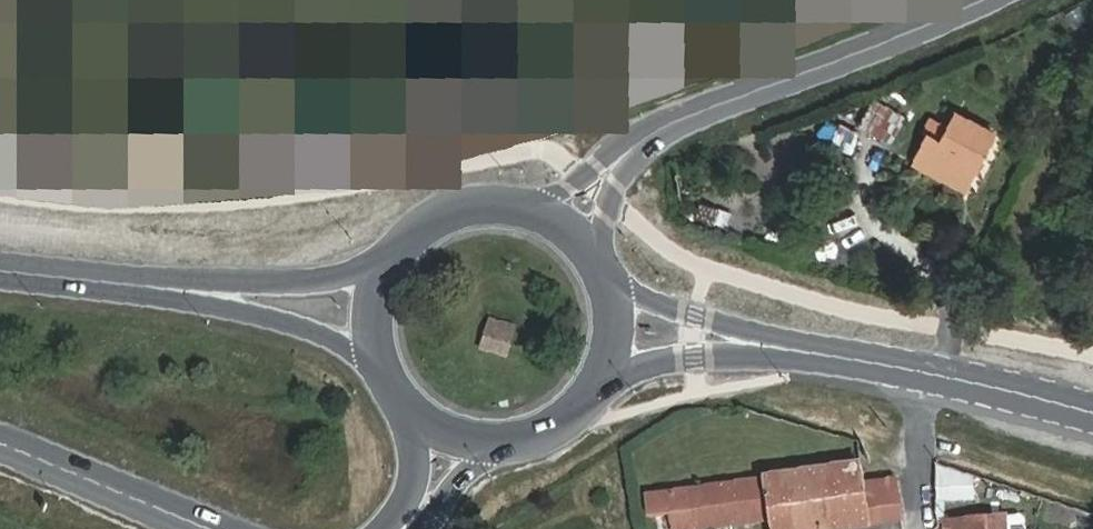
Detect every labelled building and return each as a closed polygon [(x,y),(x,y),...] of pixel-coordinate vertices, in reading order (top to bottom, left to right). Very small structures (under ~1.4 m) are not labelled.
[(892,145),(905,118),(873,101),(860,126),(892,145)] [(972,177),(995,134),(958,114),(942,143),(929,136),(922,151),(972,177)] [(966,190),(972,177),(922,151),(916,164),(966,190)] [(481,349),(506,356),(514,326),(489,320),(481,349)] [(972,496),(971,473),(935,461),(937,498),(972,496)] [(864,483),(861,463),(728,483),(734,524),(769,519),(771,528),(838,528),(902,519),(896,479),(864,483)] [(728,483),(688,489),(695,528),(699,528),(734,524),(728,483)] [(1006,519),(1005,515),(943,521),(944,528),(1006,528),(1006,519)] [(1006,519),(1006,528),(1024,528),(1023,521),(1019,518),(1006,519)]
